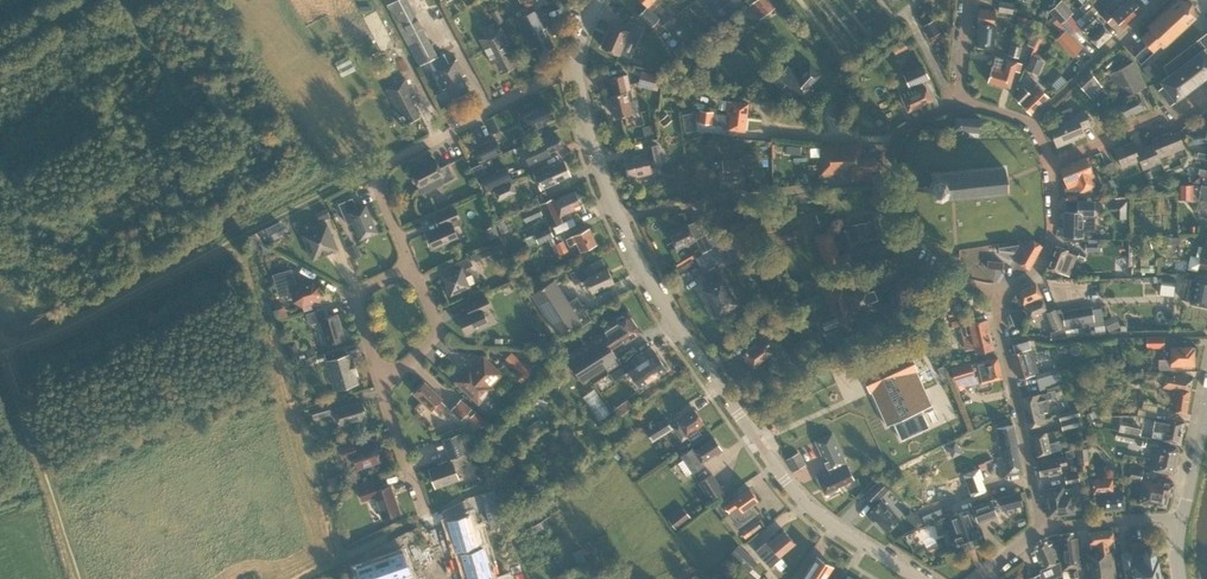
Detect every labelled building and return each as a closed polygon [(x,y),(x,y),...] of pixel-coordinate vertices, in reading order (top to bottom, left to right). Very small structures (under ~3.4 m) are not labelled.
[(469,90),(462,76),(465,74),(457,59),(448,63),(443,53),(437,56),(408,0),(396,0),(386,5),(418,66),(428,61),(443,89),(446,88),(452,99),(469,90)] [(647,6),(639,14),(652,27),(660,19),(652,11),(657,5),(653,1),(654,0),(641,0),(647,6)] [(709,13),(721,26),(745,5),(740,0),(725,0),(709,13)] [(770,0),(755,0),(753,2),(763,16),(775,7),(770,0)] [(1001,0),(999,0),(998,11),(1013,13),(1014,2),(1001,0)] [(1070,15),(1073,12),(1062,0),(1060,0),(1049,10),(1061,23),(1070,15)] [(1081,6),(1086,12),(1092,6),(1087,0),(1086,0),(1083,4),(1081,6)] [(1101,15),(1110,25),(1115,21),(1122,29),(1142,10),(1133,0),(1127,0),(1110,15),(1106,10),(1101,15)] [(1164,47),(1196,18),(1195,16),(1193,7),(1192,3),(1185,1),(1183,0),(1174,0),(1146,26),(1149,29),(1139,38),(1146,45),(1145,46),(1138,53),(1134,56),(1140,64),(1162,44),(1164,47)] [(1088,14),(1082,20),(1085,23),(1094,14),(1097,11),(1092,6),(1086,12),(1088,14)] [(546,27),(537,9),(517,20),(532,48),(536,46),(540,54),(554,46),(544,28),(546,27)] [(976,47),(992,49),(995,25),(994,25),(995,11),(979,9),(976,30),(978,33),(976,47)] [(502,18),(497,10),(492,12),(496,21),(502,18)] [(675,19),(669,12),(659,21),(665,28),(675,19)] [(504,19),(511,33),(517,30),(510,16),(504,19)] [(1097,47),(1111,34),(1093,16),(1080,28),(1097,47)] [(923,25),(929,37),(939,32),(933,20),(923,25)] [(612,24),(602,47),(619,55),(629,32),(640,36),(644,27),(628,21),(625,29),(612,24)] [(500,26),(495,29),(492,23),(481,28),(485,35),(479,38),(492,64),(498,61),(504,72),(514,67),(507,53),(510,52),(506,44),(509,43),(500,26)] [(366,46),(390,33),(387,27),(363,39),(366,46)] [(1081,48),(1065,30),(1059,36),(1065,42),(1062,44),(1073,56),(1081,48)] [(1163,66),(1169,74),(1159,81),(1163,86),(1158,90),(1171,107),(1206,80),(1206,32),(1163,66)] [(908,46),(905,40),(892,47),(895,53),(908,46)] [(1007,54),(1019,57),(1022,46),(1010,43),(1007,54)] [(1020,71),(1022,63),(995,56),(988,81),(1010,87),(1015,70),(1020,71)] [(1031,56),(1026,69),(1038,75),(1044,61),(1031,56)] [(1111,56),(1103,64),(1107,68),(1115,60),(1111,56)] [(1145,86),(1133,62),(1109,73),(1120,98),(1112,101),(1121,120),(1145,109),(1137,90),(1145,86)] [(822,74),(810,63),(799,75),(787,65),(778,76),(777,83),(780,86),(784,85),(786,83),(799,95),(793,101),(800,107),(806,101),(802,97),(822,74)] [(1142,68),(1148,78),(1154,74),(1149,64),(1142,68)] [(377,92),(385,88),(400,117),(404,115),(408,122),(420,116),(414,104),(415,103),(412,97),(414,95),(405,78),(403,79),(396,66),(370,79),(377,92)] [(924,83),(919,86),(918,83),(928,78),(922,66),(903,74),(910,90),(900,95),(907,111),(932,100),(924,83)] [(661,75),(642,70),(638,85),(657,90),(661,75)] [(1102,86),(1089,72),(1077,83),(1090,97),(1102,86)] [(610,95),(615,117),(637,112),(638,111),(635,101),(634,100),(629,101),(627,92),(631,91),(627,74),(610,78),(614,94),(610,95)] [(1014,97),(1020,104),(1030,114),(1048,97),(1035,84),(1027,91),(1024,87),(1014,97)] [(1102,98),(1108,95),(1104,89),(1099,92),(1102,98)] [(699,100),(718,102),(718,97),(699,94),(699,100)] [(725,114),(745,117),(747,103),(726,101),(725,113),(725,114)] [(539,106),(518,115),(526,132),(547,123),(546,121),(554,117),(548,104),(540,108),(539,106)] [(706,111),(699,110),(698,116),(697,122),(723,125),(723,128),(744,131),(745,117),(725,114),(725,113),(715,112),(716,108),(706,107),(706,111)] [(694,112),(681,114),(684,136),(697,134),(694,112)] [(664,126),(672,120),(667,114),(659,120),(664,126)] [(492,134),(499,130),(493,116),(486,119),(492,134)] [(1049,127),(1057,146),(1084,135),(1082,129),(1076,116),(1049,127)] [(953,134),(978,137),(980,119),(955,117),(953,134)] [(934,129),(934,137),(948,137),(948,128),(934,129)] [(1206,136),(1193,138),(1194,143),(1206,141),(1206,129),(1206,136)] [(1153,144),(1159,157),(1184,147),(1178,132),(1171,135),(1170,132),(1150,139),(1152,144),(1153,144)] [(557,135),(552,137),(551,134),(521,147),(529,164),(551,154),(550,152),(562,146),(557,135)] [(474,148),(480,163),(501,154),(495,138),(474,148)] [(1140,160),(1136,150),(1132,142),(1114,149),(1121,167),(1139,160),(1140,160)] [(876,157),(860,158),(859,143),(820,146),(821,175),(845,173),(845,180),(859,179),(858,172),(877,170),(876,157)] [(624,158),(629,178),(651,172),(649,167),(660,165),(655,144),(644,147),(646,154),(624,158)] [(1160,162),(1159,157),(1153,144),(1152,144),(1136,150),(1140,160),(1139,160),(1142,169),(1160,162)] [(1197,152),(1196,158),(1206,160),(1206,154),(1197,152)] [(1093,176),(1086,158),(1059,169),(1068,188),(1067,188),(1067,194),(1076,193),(1080,193),(1094,187),(1090,177),(1093,176)] [(441,177),(444,183),(455,177),(447,164),(440,168),(435,159),(411,171),(423,194),(438,186),(435,180),(441,177)] [(721,160),(722,165),(722,171),(718,171),(719,188),(742,186),(740,159),(721,160)] [(534,173),(541,189),(556,182),(558,180),(570,175),(564,161),(554,165),(554,164),(534,173)] [(1117,174),(1112,162),(1107,164),(1111,176),(1117,174)] [(482,164),(472,168),(476,178),(486,173),(482,164)] [(936,195),(937,200),(1007,192),(1005,167),(933,175),(934,181),(930,186),(930,190),(936,195)] [(487,191),(513,179),(507,168),(482,180),(487,191)] [(515,192),(511,183),(493,191),(497,200),(515,192)] [(1097,195),(1106,191),(1103,183),(1094,187),(1097,195)] [(1193,199),(1193,184),(1178,184),(1178,199),(1193,199)] [(1200,184),(1198,199),(1206,201),(1206,186),(1200,184)] [(539,201),(548,197),(545,191),(537,195),(539,201)] [(578,199),(574,191),(553,200),(552,198),(540,203),(550,227),(563,221),(560,215),(569,211),(569,210),(580,205),(577,199),(578,199)] [(353,222),(360,239),(378,232),(366,204),(357,208),(352,197),(338,203),(347,224),(353,222)] [(1119,206),(1119,218),(1129,218),(1129,198),(1113,198),(1113,206),(1119,206)] [(1093,215),(1094,201),(1077,201),(1077,211),(1064,211),(1063,236),(1082,236),(1082,230),(1082,228),(1083,215),(1093,215)] [(538,205),(527,209),(531,218),(542,213),(538,205)] [(321,221),(330,217),(326,208),(317,211),(321,221)] [(449,241),(450,243),(458,239),(453,227),(462,223),(455,208),(438,216),(442,226),(427,233),(434,248),(449,241)] [(851,228),(853,239),(854,241),(864,239),(863,235),(873,233),(874,236),(887,233),(882,210),(868,213),(870,221),(851,225),(851,228)] [(1082,230),(1095,230),(1095,215),(1093,215),(1083,215),(1082,228),(1082,230)] [(669,232),(676,249),(695,240),(701,237),(701,236),(708,233),(701,218),(687,224),(675,229),(674,229),(671,230),(670,231),(669,232)] [(302,234),(313,260),(338,249),(327,224),(302,234)] [(484,229),(488,239),(498,235),(494,225),(484,229)] [(553,235),(549,226),(525,237),(529,247),(553,235)] [(576,242),(580,252),(596,244),(588,228),(567,237),(571,244),(576,242)] [(840,230),(843,249),(852,247),(849,229),(840,230)] [(850,252),(839,256),(830,231),(816,236),(828,269),(853,260),(850,252)] [(256,240),(259,239),(255,233),(245,237),(248,245),(251,244),(252,248),(255,250),(259,249),(256,240)] [(554,244),(559,254),(567,250),(560,234),(548,239),(551,245),(554,244)] [(1204,235),(1200,258),(1190,256),(1187,268),(1197,270),(1198,268),(1206,270),(1206,236),(1204,235)] [(1013,259),(1020,263),(1029,268),(1041,246),(1029,239),(1028,242),(1023,239),(1013,259)] [(1019,243),(1019,240),(998,243),(999,252),(1012,254),(1019,243)] [(353,257),(361,255),(357,243),(349,245),(353,257)] [(1098,251),(1098,243),(1085,243),(1085,251),(1098,251)] [(1067,250),(1055,245),(1046,267),(1059,272),(1059,271),(1068,275),(1074,257),(1066,254),(1067,250)] [(1077,257),(1084,260),(1086,255),(1079,252),(1077,257)] [(452,301),(453,300),(451,296),(460,292),(460,291),(470,286),(462,270),(473,265),(469,256),(455,263),(457,269),(443,275),(447,286),(446,287),(452,301)] [(1127,262),(1118,262),(1118,275),(1127,275),(1127,262)] [(590,264),(569,273),(575,284),(584,280),(592,293),(614,282),(607,268),(594,274),(590,264)] [(717,313),(718,314),(736,303),(721,280),(722,279),(714,265),(701,272),(709,286),(703,289),(712,303),(709,305),(714,314),(717,313)] [(321,284),(313,280),(297,285),(294,276),(292,269),(273,274),(275,282),(279,296),(292,293),(295,301),(303,305),(311,303),(313,300),(320,298),(323,293),(321,284)] [(1162,275),(1161,284),(1175,286),(1176,277),(1162,275)] [(1206,307),(1206,278),(1195,276),(1194,280),(1185,279),(1181,298),(1190,300),(1189,303),(1206,307)] [(822,323),(825,330),(853,320),(852,318),(880,308),(870,279),(842,289),(840,285),(823,291),(832,314),(835,313),(836,317),(822,323)] [(554,280),(532,294),(559,334),(575,324),(578,328),(592,318),(577,296),(568,302),(554,280)] [(1036,284),(1020,290),(1018,292),(1024,307),(1026,307),(1030,317),(1046,310),(1042,300),(1036,284)] [(474,309),(459,316),(467,334),(489,324),(481,307),(489,303),(486,295),(471,302),(474,309)] [(1062,311),(1065,326),(1094,321),(1091,306),(1062,311)] [(284,308),(273,310),(276,318),(286,315),(284,308)] [(619,366),(621,365),(611,348),(617,344),(615,342),(621,339),(624,343),(642,332),(627,309),(609,321),(612,325),(601,333),(600,333),(564,356),(581,382),(604,367),(609,373),(619,366)] [(1063,326),(1056,309),(1045,313),(1053,330),(1063,326)] [(321,319),(328,343),(343,339),(336,314),(324,317),(322,310),(308,314),(311,322),(321,319)] [(993,349),(986,319),(959,325),(965,350),(973,349),(974,353),(993,349)] [(744,355),(752,366),(772,351),(771,350),(775,346),(771,341),(772,340),(762,326),(749,335),(754,343),(744,351),(746,354),(744,355)] [(522,339),(536,343),(539,331),(525,327),(522,339)] [(1146,336),(1147,348),(1164,347),(1163,336),(1146,336)] [(1033,375),(1031,370),(1037,369),(1031,349),(1030,349),(1028,341),(1014,345),(1016,352),(1012,354),(1019,379),(1033,375)] [(302,353),(303,358),(316,354),(314,346),(305,349),(306,351),(302,353)] [(1196,356),(1196,355),(1198,348),(1191,347),(1191,346),(1176,346),(1176,347),(1170,347),(1170,359),(1159,359),(1159,369),(1174,369),(1174,366),(1194,366),(1194,356),(1196,356)] [(532,372),(511,352),(506,357),(521,372),(516,377),(522,382),(532,372)] [(621,365),(619,366),(624,373),(624,374),(628,371),(629,371),(639,387),(659,374),(667,369),(657,355),(656,352),(636,366),(631,359),(632,359),(632,358),(631,358),(622,364),(621,365)] [(318,362),(326,359),(324,353),(316,356),(318,362)] [(932,405),(917,371),(918,370),(916,370),(909,355),(909,354),(910,354),(910,353),(862,375),(862,376),(864,375),(867,384),(871,382),(874,390),(869,392),(870,393),(871,392),(886,425),(887,425),(893,422),(901,439),(929,427),(921,410),(932,405)] [(351,364),(348,355),(328,361),(336,388),(356,382),(354,374),(357,373),(354,363),(351,364)] [(500,373),(484,357),(472,369),(470,367),(456,381),(478,402),(479,401),(481,401),(484,397),(484,395),(492,388),(489,385),(494,380),(496,380),(500,376),(500,374),(500,373)] [(978,376),(980,383),(1002,377),(997,357),(971,364),(971,363),(951,368),(954,380),(974,375),(974,377),(978,376)] [(1062,381),(1058,367),(1035,374),(1040,389),(1062,381)] [(948,379),(944,370),(940,372),(944,381),(948,379)] [(1150,384),(1154,385),(1156,373),(1146,372),(1144,387),(1150,388),(1150,384)] [(1186,413),(1192,379),(1188,378),(1188,376),(1174,373),(1174,374),(1164,372),(1162,389),(1172,391),(1169,410),(1186,413)] [(1089,378),(1096,393),(1103,390),(1096,375),(1089,378)] [(425,382),(414,394),(431,410),(442,398),(425,382)] [(1022,399),(1028,426),(1046,422),(1044,412),(1049,411),(1046,399),(1056,397),(1055,389),(1047,391),(1047,393),(1045,394),(1045,393),(1022,399)] [(451,410),(461,419),(472,408),(461,398),(451,410)] [(333,413),(330,402),(311,408),(314,419),(333,413)] [(357,404),(357,402),(335,409),(340,425),(362,418),(361,417),(366,415),(362,403),(357,404)] [(1085,415),(1083,406),(1058,412),(1060,421),(1080,416),(1085,415)] [(703,436),(697,427),(703,423),(694,409),(677,421),(678,423),(672,427),(681,441),(689,436),(693,443),(703,436)] [(470,417),(481,427),(487,422),(476,411),(470,417)] [(1080,416),(1060,421),(1063,430),(1082,425),(1080,416)] [(666,418),(656,424),(662,434),(672,428),(666,418)] [(1161,439),(1180,443),(1185,421),(1166,418),(1166,421),(1155,419),(1151,437),(1161,439)] [(1013,425),(997,428),(1001,446),(998,446),(1001,457),(997,458),(1001,476),(1022,472),(1016,443),(1017,443),(1013,425)] [(1141,428),(1124,425),(1123,432),(1134,434),(1140,435),(1141,428)] [(1133,441),(1134,434),(1123,432),(1117,430),(1116,437),(1133,441)] [(443,440),(450,459),(469,452),(462,432),(443,440)] [(816,477),(826,497),(839,490),(838,487),(853,479),(832,433),(814,441),(828,471),(816,477)] [(1059,441),(1049,443),(1046,433),(1030,437),(1035,455),(1051,451),(1061,448),(1059,441)] [(1147,437),(1140,435),(1138,444),(1145,445),(1147,438),(1147,437)] [(1160,443),(1161,439),(1151,437),(1151,438),(1147,438),(1145,445),(1159,449),(1155,469),(1171,472),(1174,470),(1178,450),(1176,446),(1160,443)] [(714,454),(721,449),(713,438),(693,451),(691,448),(680,455),(683,459),(678,463),(687,476),(692,473),(703,466),(701,463),(705,460),(705,461),(715,455),(714,454)] [(953,457),(961,453),(955,441),(947,445),(953,457)] [(375,443),(356,450),(354,442),(340,446),(344,459),(353,456),(357,469),(380,461),(378,454),(379,454),(375,443)] [(1078,464),(1088,463),(1086,447),(1076,448),(1078,464)] [(804,465),(797,453),(785,459),(792,472),(804,465)] [(1064,463),(1063,455),(1045,459),(1046,461),(1038,463),(1040,475),(1048,473),(1049,475),(1061,473),(1059,464),(1064,463)] [(430,470),(436,486),(458,478),(452,462),(430,470)] [(979,467),(962,473),(970,495),(985,490),(981,479),(983,478),(979,467)] [(1127,477),(1141,479),(1142,470),(1129,467),(1127,477)] [(1065,475),(1066,483),(1080,481),(1078,472),(1065,475)] [(699,482),(710,500),(724,491),(712,473),(699,482)] [(329,479),(333,492),(344,488),(340,476),(329,479)] [(1122,490),(1113,491),(1112,477),(1092,479),(1092,480),(1091,480),(1093,493),(1101,492),(1102,497),(1101,497),(1102,510),(1124,508),(1123,495),(1122,495),(1122,490)] [(1166,480),(1157,478),(1156,482),(1142,479),(1138,503),(1149,505),(1150,503),(1165,506),(1168,494),(1171,495),(1173,483),(1166,481),(1166,480)] [(873,504),(889,489),(880,479),(864,495),(873,504)] [(400,512),(391,486),(377,491),(374,483),(358,488),(363,501),(375,497),(382,518),(400,512)] [(1063,488),(1063,486),(1044,490),(1044,492),(1043,493),(1044,497),(1046,498),(1049,515),(1074,513),(1073,499),(1072,494),(1071,487),(1063,488)] [(728,514),(738,527),(742,524),(755,515),(749,507),(753,505),(758,501),(753,494),(749,488),(731,502),(727,497),(715,506),(723,518),(728,514)] [(490,525),(504,521),(500,505),(495,489),(481,493),(490,525)] [(998,498),(1001,510),(1023,505),(1020,492),(998,498)] [(541,510),(555,502),(550,493),(536,502),(541,510)] [(900,518),(881,499),(866,514),(874,521),(875,520),(887,531),(900,518)] [(960,511),(945,517),(948,528),(949,529),(948,531),(949,536),(953,538),(957,550),(984,540),(980,527),(976,529),(971,517),(975,516),(977,522),(996,515),(991,501),(973,507),(973,506),(960,511)] [(676,529),(691,517),(683,507),(668,519),(676,529)] [(917,528),(923,522),(909,508),(903,514),(917,528)] [(927,523),(946,515),(942,508),(923,516),(927,523)] [(470,514),(447,521),(451,536),(475,529),(470,514)] [(538,531),(546,526),(543,520),(534,525),(538,531)] [(741,531),(746,538),(761,527),(757,520),(741,531)] [(475,529),(451,536),(456,551),(484,542),(480,527),(475,529)] [(1086,578),(1116,578),(1113,551),(1109,552),(1109,548),(1114,547),(1112,528),(1089,531),(1091,548),(1098,547),(1098,549),(1083,551),(1086,578)] [(768,543),(767,542),(755,552),(762,560),(762,559),(769,568),(781,558),(779,556),(794,543),(783,531),(768,543)] [(914,540),(911,533),(906,535),(909,542),(914,540)] [(1083,568),(1083,565),(1081,551),(1079,537),(1073,537),(1072,533),(1061,534),(1061,539),(1058,539),(1062,571),(1069,570),(1070,578),(1078,577),(1077,569),(1083,568)] [(1035,551),(1041,565),(1043,569),(1051,565),(1059,562),(1052,544),(1048,546),(1046,541),(1036,546),(1038,549),(1035,551)] [(729,554),(738,561),(749,572),(758,562),(738,544),(729,554)] [(487,546),(461,554),(466,569),(492,561),(487,546)] [(1126,578),(1136,576),(1136,578),(1162,578),(1163,578),(1162,574),(1159,571),(1157,561),(1156,561),(1154,553),(1151,549),(1145,550),(1144,553),(1132,555),(1132,553),(1122,554),(1126,578)] [(503,550),(493,552),(497,568),(507,565),(503,550)] [(387,558),(394,578),(399,578),(409,575),(401,553),(387,558)] [(801,578),(802,578),(804,578),(825,578),(833,567),(816,556),(801,578)] [(372,563),(377,578),(394,578),(387,558),(372,563)] [(466,569),(469,578),(486,578),(493,577),(489,562),(466,569)] [(1061,576),(1059,562),(1051,565),(1056,578),(1061,576)] [(356,568),(360,578),(377,578),(372,563),(356,568)]
